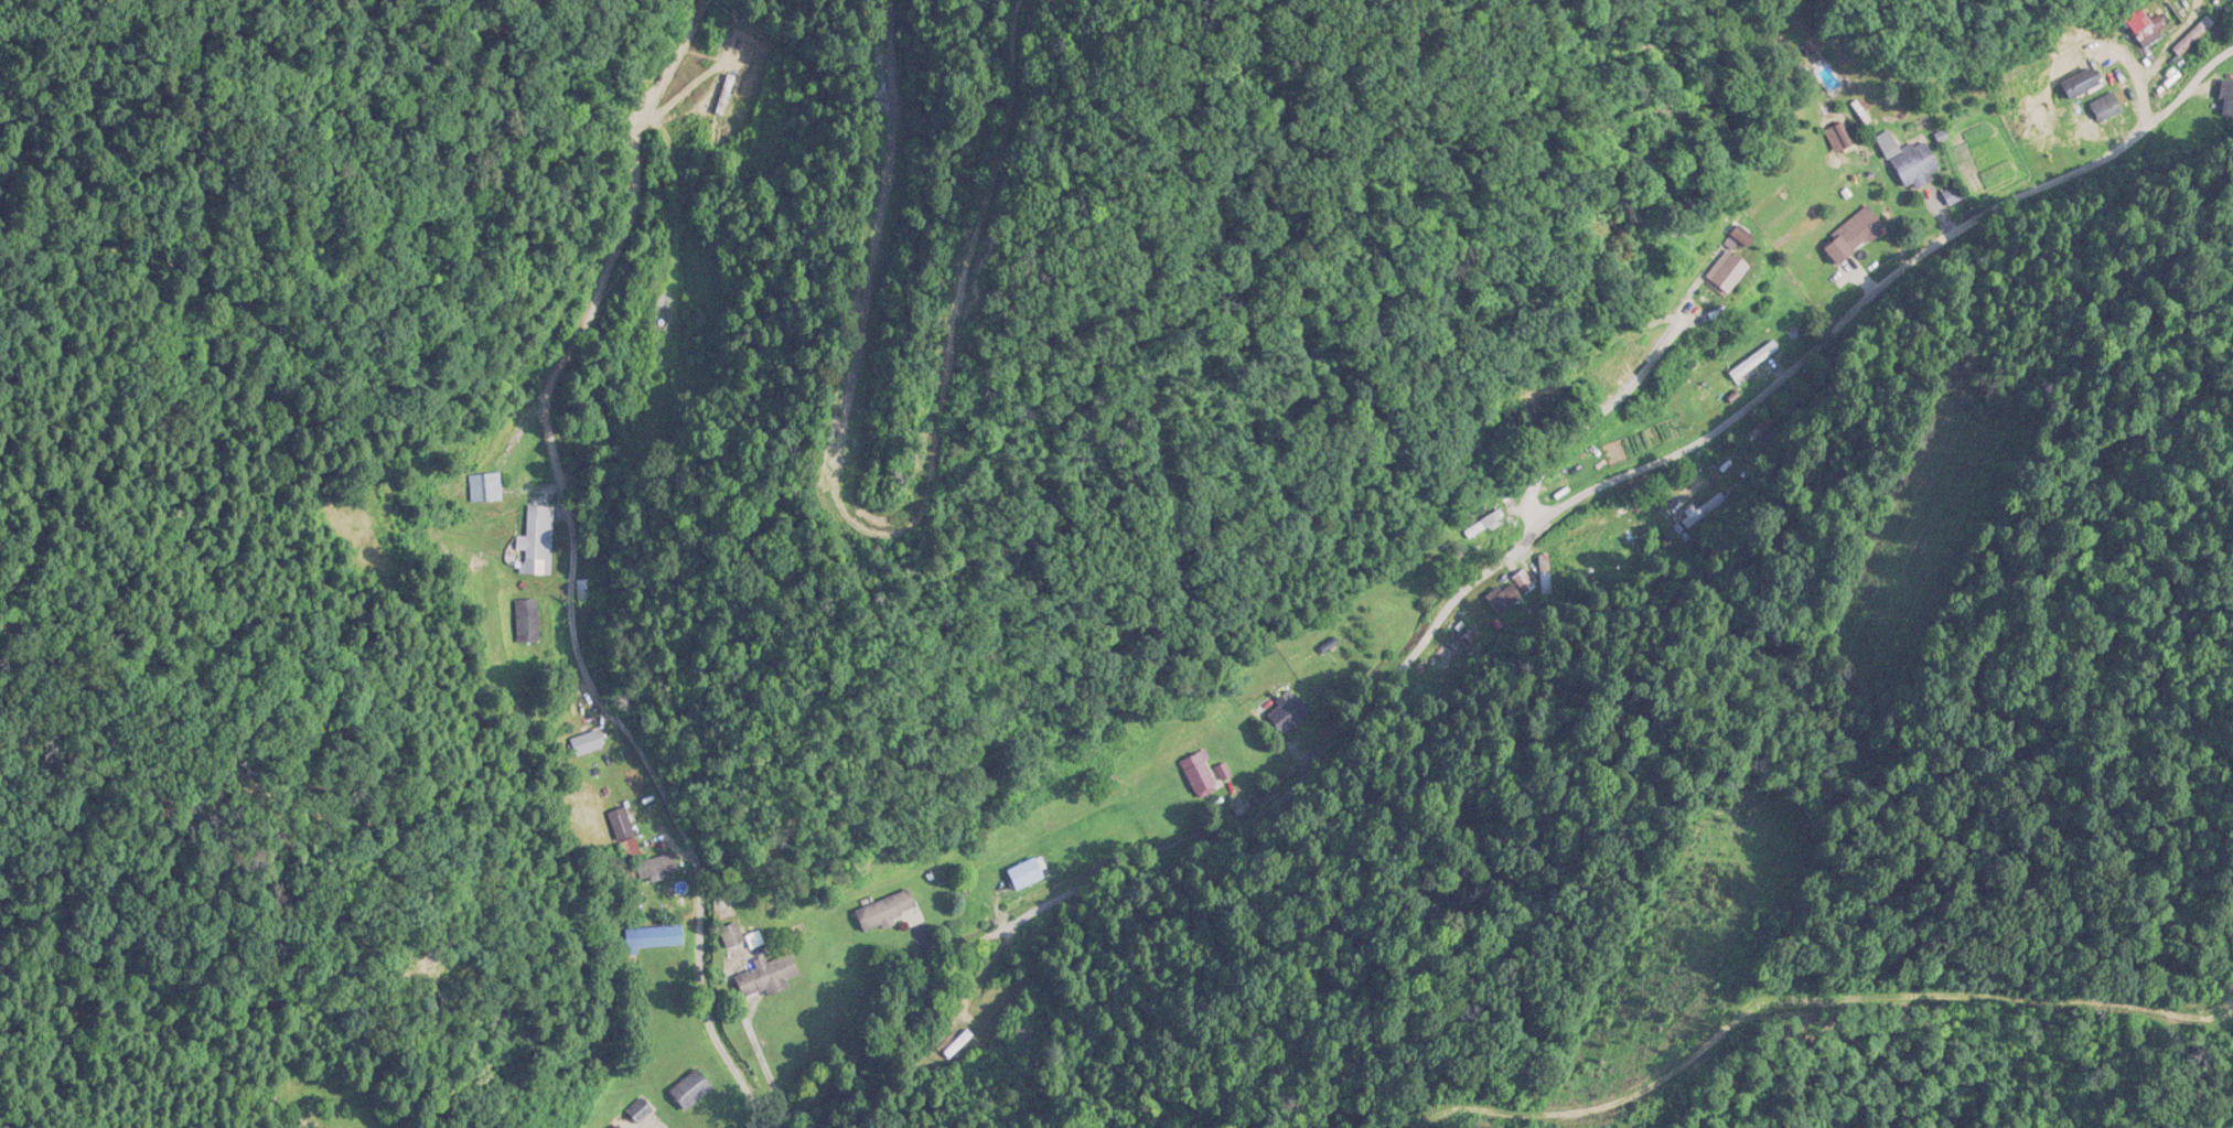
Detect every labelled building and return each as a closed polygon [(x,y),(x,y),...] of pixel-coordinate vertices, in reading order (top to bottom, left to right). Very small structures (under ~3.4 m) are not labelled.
[(2158,34),(2166,29),(2156,13),(2131,30),(2145,51),(2162,40),(2158,34)] [(2061,83),(2070,101),(2101,86),(2092,68),(2061,83)] [(2232,119),(2232,82),(2228,81),(2221,116),(2232,119)] [(2122,112),(2114,95),(2074,112),(2086,142),(2108,133),(2103,120),(2122,112)] [(1880,145),(1908,193),(1932,178),(1929,174),(1940,168),(1922,139),(1900,152),(1891,138),(1880,145)] [(1821,244),(1838,266),(1885,228),(1868,207),(1821,244)] [(1752,261),(1743,255),(1751,242),(1737,232),(1705,277),(1729,294),(1752,261)] [(1778,348),(1771,339),(1728,374),(1735,383),(1778,348)] [(1677,518),(1688,530),(1719,501),(1714,495),(1694,514),(1688,508),(1677,518)] [(1468,540),(1504,518),(1496,505),(1460,528),(1468,540)] [(1609,559),(1637,544),(1628,527),(1600,542),(1609,559)] [(1534,589),(1523,573),(1514,579),(1525,595),(1534,589)] [(1523,599),(1512,583),(1488,600),(1499,615),(1523,599)] [(1310,713),(1292,692),(1263,716),(1281,737),(1310,713)] [(1179,763),(1198,800),(1223,787),(1205,750),(1179,763)] [(1044,879),(1035,859),(1007,871),(1016,892),(1044,879)] [(641,900),(660,897),(657,881),(638,884),(641,900)] [(918,914),(910,891),(855,912),(863,935),(918,914)] [(719,931),(731,965),(740,962),(745,974),(734,979),(743,1004),(787,988),(785,982),(800,977),(792,955),(767,964),(762,950),(765,949),(759,931),(742,938),(737,924),(719,931)] [(681,928),(635,928),(635,947),(681,947),(681,928)] [(668,1092),(685,1112),(714,1089),(697,1069),(668,1092)]
